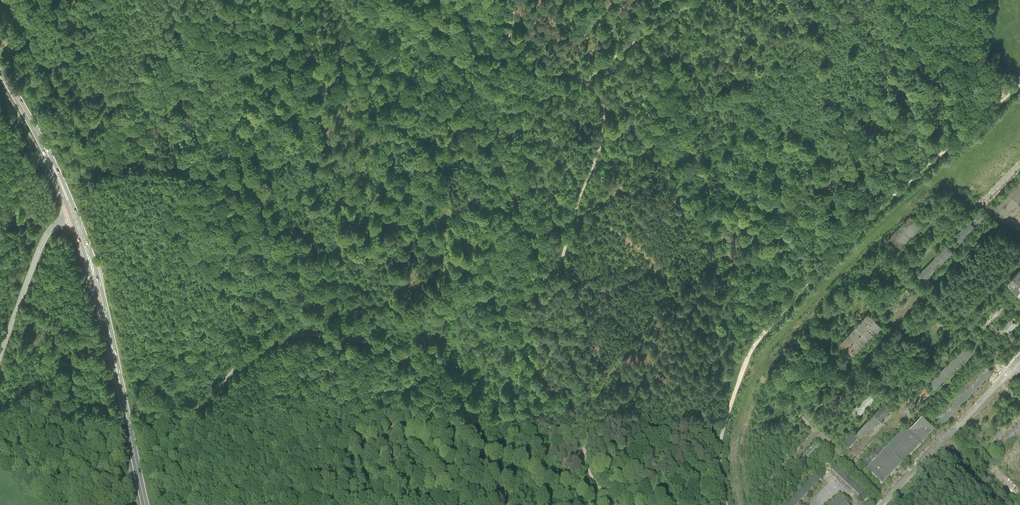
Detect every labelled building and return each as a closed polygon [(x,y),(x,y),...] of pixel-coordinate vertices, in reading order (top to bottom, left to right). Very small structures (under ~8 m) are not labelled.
[(994,206),(1006,217),(1019,202),(1019,178),(994,206)] [(985,216),(978,210),(952,237),(959,243),(985,216)] [(921,227),(909,215),(886,238),(899,250),(921,227)] [(953,251),(946,244),(917,274),(924,281),(953,251)] [(880,271),(884,265),(877,261),(874,267),(880,271)] [(1018,268),(1004,283),(1019,298),(1019,270),(1018,268)] [(883,324),(868,311),(840,340),(855,354),(883,324)] [(973,351),(966,344),(929,382),(936,389),(973,351)] [(991,370),(984,363),(937,413),(944,420),(991,370)] [(932,392),(926,386),(909,403),(915,409),(932,392)] [(890,407),(884,401),(843,445),(849,450),(890,407)] [(924,412),(866,470),(882,486),(940,428),(924,412)] [(821,449),(815,444),(800,459),(806,465),(821,449)] [(869,497),(837,465),(832,470),(864,502),(869,497)] [(815,474),(787,504),(798,504),(821,480),(815,474)] [(840,497),(832,504),(849,504),(840,497)]
